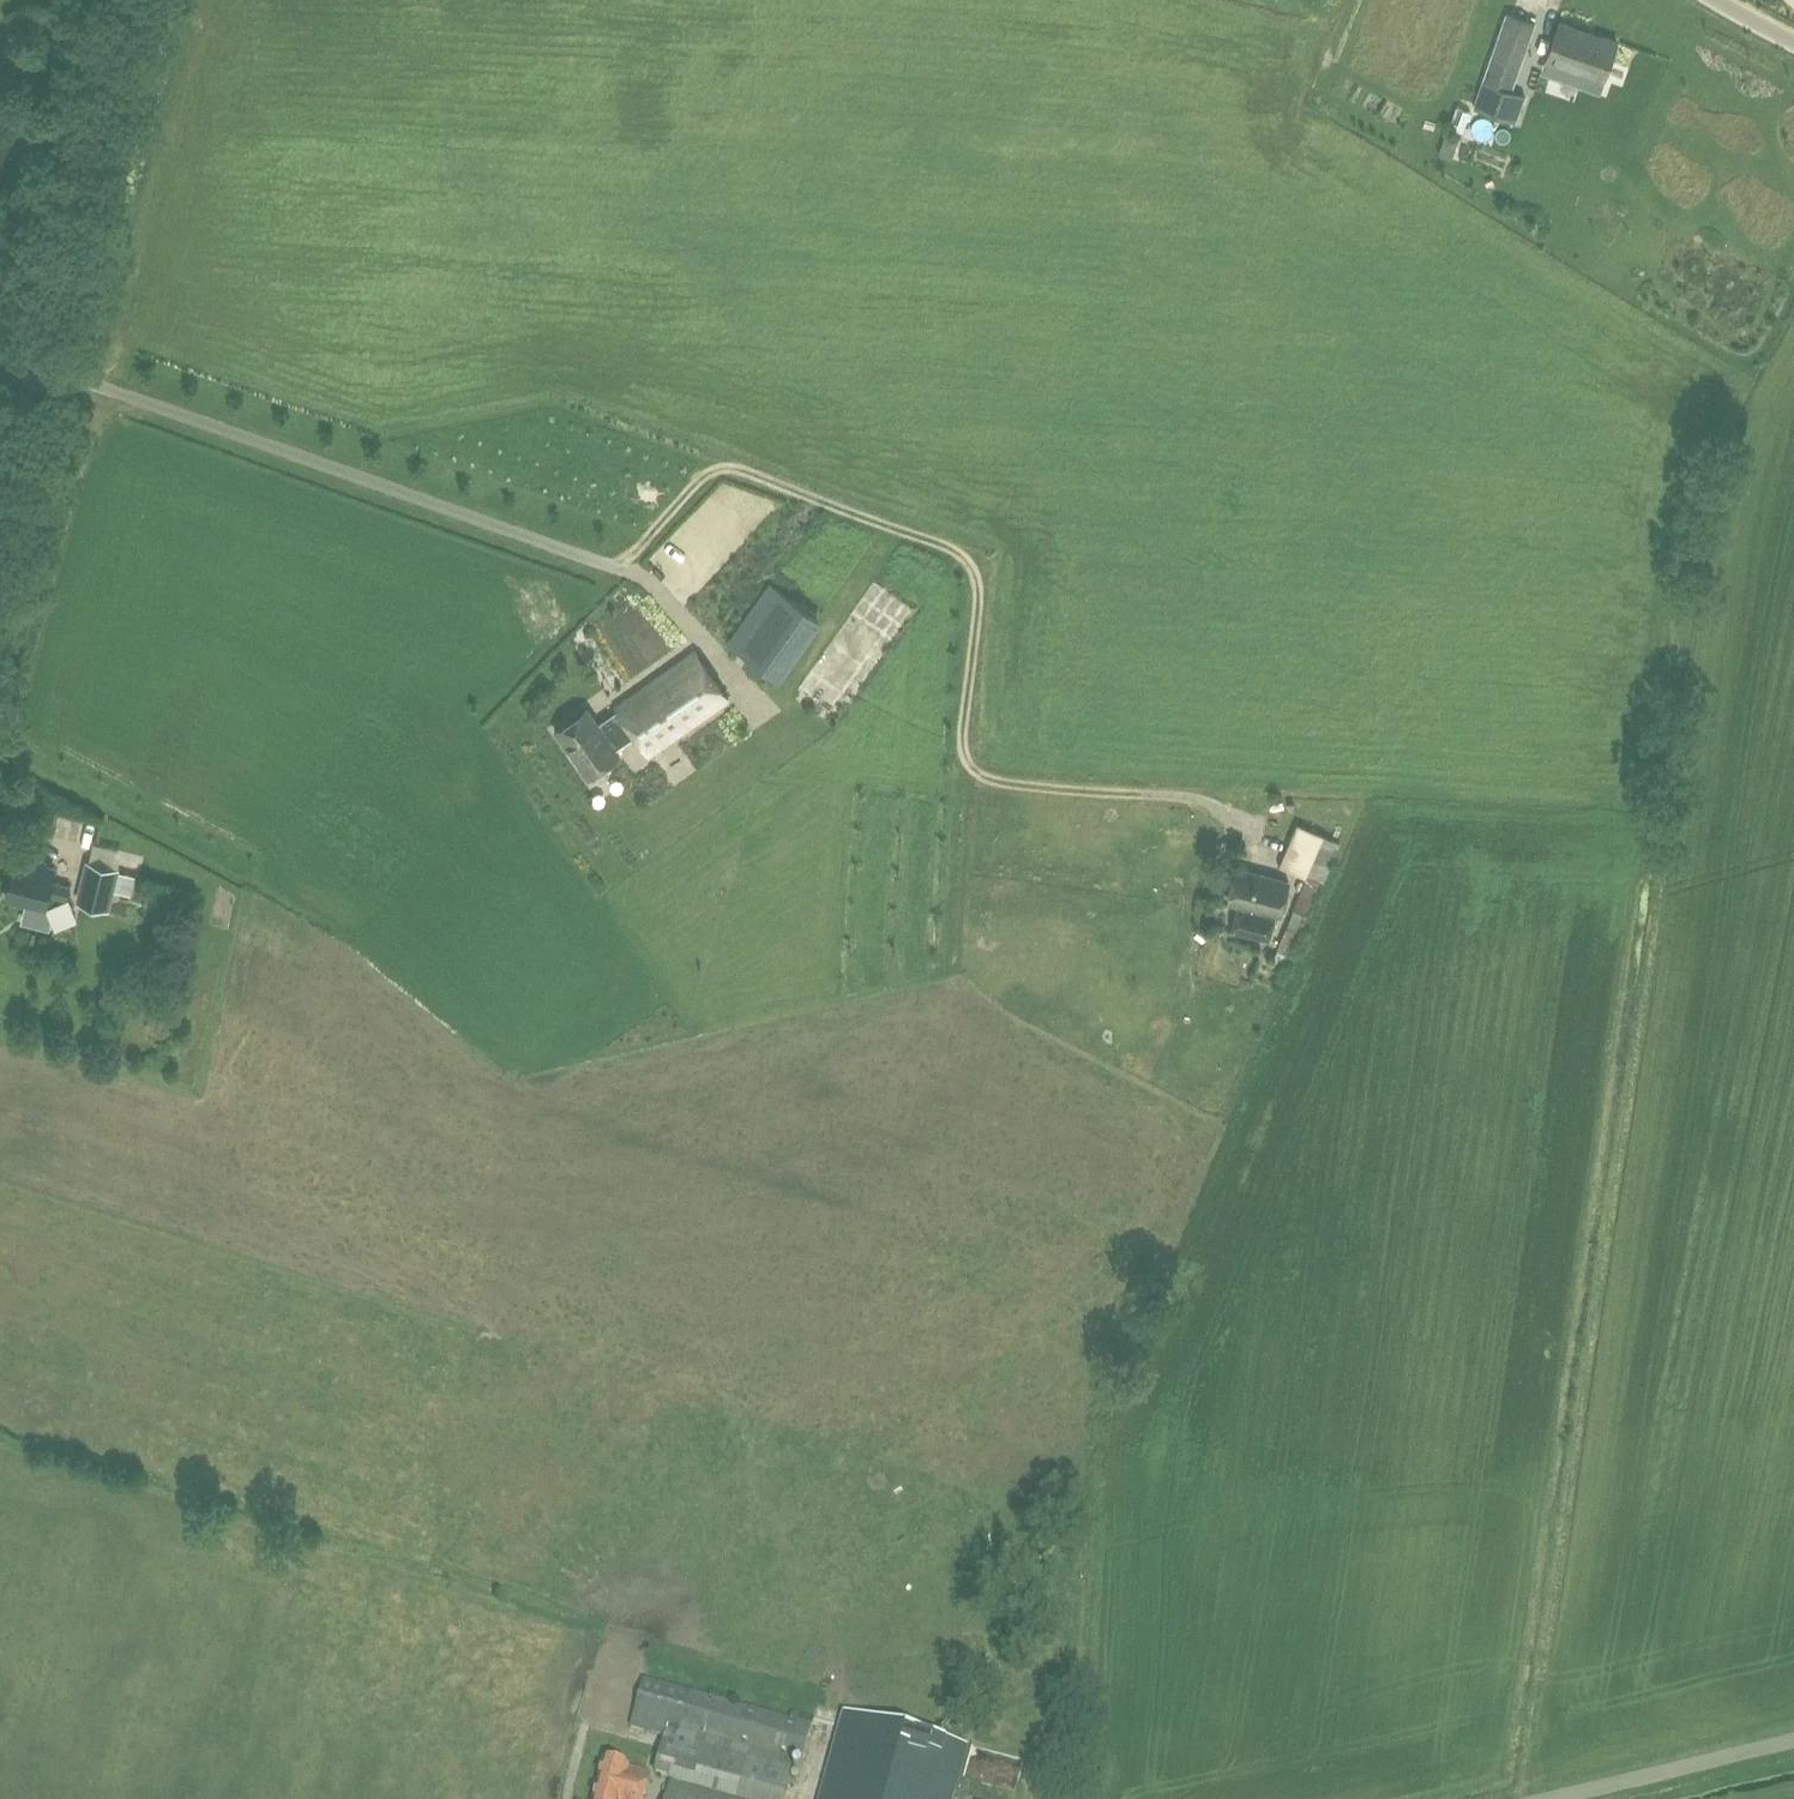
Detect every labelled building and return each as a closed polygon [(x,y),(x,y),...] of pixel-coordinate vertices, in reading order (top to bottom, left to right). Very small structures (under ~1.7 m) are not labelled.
[(1508,12),(1474,107),(1515,122),(1525,94),(1511,89),(1535,22),(1508,12)] [(1617,40),(1560,20),(1546,59),(1603,80),(1617,40)] [(1460,136),(1447,132),(1439,154),(1452,159),(1460,136)] [(737,641),(786,672),(826,608),(777,578),(737,641)] [(696,649),(616,705),(619,710),(599,723),(587,706),(556,728),(589,776),(620,754),(615,747),(635,733),(649,753),(730,698),(696,649)] [(1306,877),(1276,947),(1291,955),(1341,842),(1297,823),(1280,865),(1306,877)] [(26,901),(24,910),(29,924),(49,929),(51,919),(45,906),(49,894),(67,899),(70,886),(52,881),(55,868),(45,865),(46,863),(28,858),(27,861),(16,858),(6,895),(26,901)] [(117,867),(89,861),(79,900),(107,907),(112,888),(130,893),(135,875),(116,870),(117,867)] [(1240,903),(1234,929),(1271,938),(1278,912),(1283,913),(1290,881),(1238,868),(1230,900),(1240,903)] [(644,1676),(634,1713),(630,1727),(664,1737),(654,1774),(669,1778),(668,1781),(670,1782),(665,1798),(784,1798),(795,1760),(801,1761),(813,1723),(690,1688),(644,1676)] [(844,1730),(840,1730),(821,1798),(909,1798),(923,1751),(921,1751),(926,1735),(849,1713),(844,1730)] [(594,1798),(644,1798),(650,1773),(628,1768),(628,1766),(604,1760),(594,1798)]
